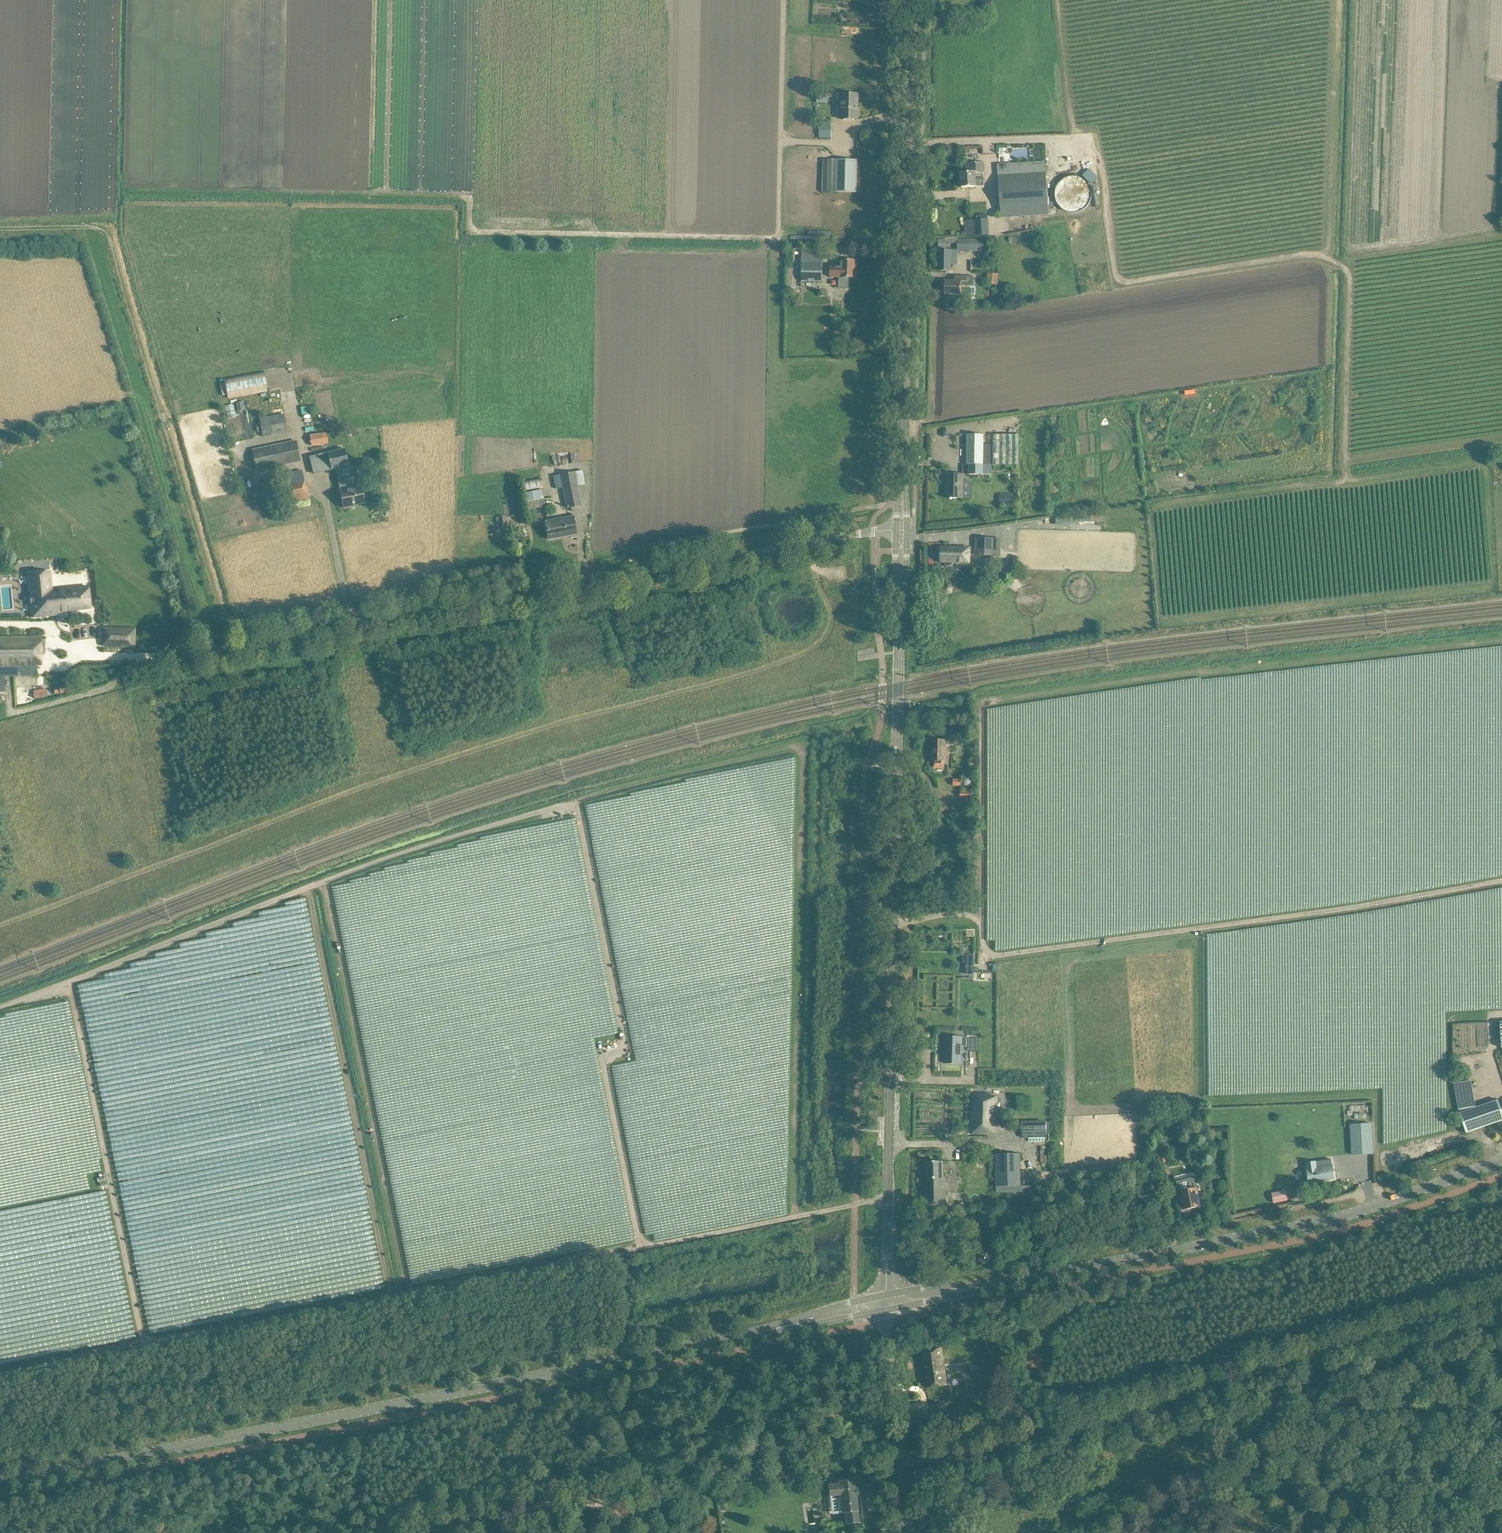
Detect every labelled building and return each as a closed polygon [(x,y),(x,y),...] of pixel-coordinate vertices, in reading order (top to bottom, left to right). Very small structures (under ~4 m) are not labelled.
[(826,94),(816,94),(816,102),(826,102),(826,94)] [(842,94),(838,94),(838,111),(842,111),(842,120),(857,120),(858,94),(842,94)] [(831,130),(820,130),(820,138),(831,138),(831,130)] [(823,160),(822,192),(835,192),(856,192),(856,160),(836,160),(823,160)] [(1048,216),(1046,173),(1046,161),(998,164),(999,176),(1001,218),(1048,216)] [(966,163),(967,172),(960,173),(961,188),(984,186),(983,173),(984,173),(983,162),(966,163)] [(1098,177),(1089,169),(1082,175),(1091,184),(1098,177)] [(966,236),(990,234),(989,219),(987,219),(987,216),(984,216),(984,219),(965,221),(966,236)] [(970,240),(958,240),(958,252),(970,252),(970,240)] [(957,250),(939,250),(939,271),(951,271),(951,256),(957,256),(957,250)] [(855,278),(855,261),(842,260),(842,267),(832,267),(832,278),(839,278),(838,289),(849,289),(849,278),(855,278)] [(820,280),(820,262),(800,262),(800,280),(820,280)] [(988,274),(988,278),(991,279),(991,285),(998,285),(998,274),(988,274)] [(974,277),(968,277),(955,276),(955,281),(945,281),(945,295),(961,295),(961,286),(968,286),(974,286),(974,277)] [(1040,291),(1034,293),(1038,301),(1043,299),(1040,291)] [(224,380),(220,381),(221,385),(220,385),(222,396),(227,395),(228,399),(268,392),(264,371),(224,379),(224,380)] [(284,414),(260,418),(263,437),(287,433),(284,414)] [(322,434),(311,435),(312,445),(323,444),(322,434)] [(967,434),(967,464),(969,464),(969,474),(991,475),(991,465),(991,445),(983,445),(983,435),(967,434)] [(1019,463),(1019,434),(994,434),(993,463),(1019,463)] [(296,440),(289,442),(276,445),(252,450),(256,470),(301,461),(296,440)] [(310,458),(314,474),(336,468),(341,467),(349,465),(345,449),(310,458)] [(372,459),(364,461),(366,468),(373,466),(372,459)] [(341,467),(336,468),(341,491),(340,491),(344,508),(356,506),(356,505),(365,503),(361,487),(349,490),(344,466),(341,467)] [(309,498),(308,492),(307,487),(306,487),(302,470),(280,475),(286,503),(309,498)] [(575,472),(554,476),(556,489),(563,487),(567,508),(582,505),(578,485),(586,484),(583,470),(575,471),(575,472)] [(963,474),(947,474),(946,498),(950,498),(950,499),(952,499),(952,498),(962,498),(963,474)] [(524,492),(543,488),(541,478),(522,482),(524,492)] [(524,493),(527,510),(545,507),(542,490),(524,493)] [(1015,505),(1015,496),(1004,496),(1004,505),(1015,505)] [(1056,525),(1070,526),(1071,516),(1057,515),(1056,525)] [(546,522),(549,539),(576,534),(573,517),(546,522)] [(500,520),(500,528),(508,528),(508,520),(500,520)] [(976,538),(976,555),(994,555),(995,538),(976,538)] [(969,562),(969,548),(941,548),(941,562),(945,562),(945,564),(947,565),(950,565),(952,564),(953,562),(969,562)] [(85,564),(99,563),(98,550),(84,551),(85,564)] [(29,574),(33,617),(62,614),(61,612),(91,609),(89,587),(65,589),(52,590),(50,572),(29,574)] [(135,629),(103,628),(103,646),(134,647),(135,629)] [(0,637),(0,666),(37,665),(42,665),(42,637),(0,637)] [(51,647),(52,672),(79,671),(78,647),(51,647)] [(61,694),(70,692),(69,685),(54,688),(55,694),(61,692),(61,694)] [(35,697),(47,695),(46,689),(34,691),(35,697)] [(955,747),(955,737),(944,736),(944,739),(934,739),(933,761),(934,761),(934,767),(943,767),(943,761),(945,761),(945,755),(949,755),(949,747),(955,747)] [(963,955),(963,963),(974,963),(974,955),(963,955)] [(963,1037),(945,1037),(944,1063),(962,1064),(962,1046),(966,1047),(966,1051),(976,1052),(977,1038),(963,1038),(963,1037)] [(1455,1084),(1459,1113),(1467,1133),(1501,1120),(1501,1110),(1498,1100),(1476,1108),(1471,1081),(1455,1084)] [(973,1094),(971,1133),(988,1134),(988,1132),(995,1132),(996,1100),(990,1100),(990,1095),(973,1094)] [(1034,1123),(1022,1124),(1022,1138),(1034,1137),(1034,1123)] [(1352,1151),(1352,1155),(1369,1154),(1373,1154),(1371,1124),(1351,1125),(1352,1151)] [(997,1193),(1021,1192),(1035,1192),(1034,1186),(1020,1187),(1020,1146),(996,1147),(996,1187),(997,1187),(997,1193)] [(1166,1146),(1157,1147),(1160,1167),(1169,1165),(1166,1146)] [(926,1205),(947,1205),(946,1177),(944,1177),(943,1161),(925,1162),(926,1205)] [(1333,1166),(1324,1167),(1315,1168),(1314,1162),(1306,1164),(1309,1183),(1335,1179),(1333,1166)] [(1186,1179),(1186,1181),(1179,1182),(1182,1199),(1180,1200),(1182,1211),(1190,1210),(1190,1209),(1200,1206),(1200,1205),(1194,1178),(1186,1179)] [(1276,1205),(1290,1203),(1289,1192),(1275,1194),(1276,1205)] [(988,1210),(980,1211),(982,1225),(990,1224),(988,1210)] [(986,1254),(982,1255),(981,1259),(984,1263),(988,1262),(990,1257),(992,1255),(988,1252),(986,1254)] [(922,1351),(927,1388),(947,1385),(942,1348),(922,1351)] [(969,1365),(955,1367),(957,1374),(970,1372),(969,1365)] [(942,1408),(930,1410),(931,1419),(944,1417),(942,1408)] [(801,1462),(789,1464),(790,1478),(803,1476),(801,1462)] [(840,1484),(829,1486),(830,1496),(839,1495),(841,1513),(845,1512),(846,1524),(858,1522),(857,1511),(855,1496),(857,1496),(856,1489),(854,1489),(853,1480),(840,1482),(840,1484)] [(862,1524),(863,1532),(884,1532),(883,1522),(862,1524)]
